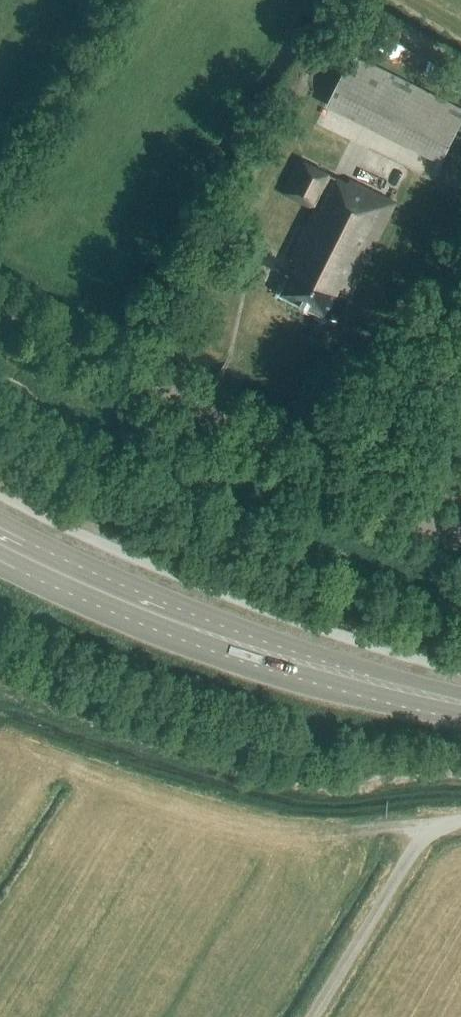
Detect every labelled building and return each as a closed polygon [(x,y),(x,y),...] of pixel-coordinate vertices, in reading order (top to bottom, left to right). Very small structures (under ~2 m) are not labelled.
[(352,54),(332,95),(447,152),(460,124),(460,108),(352,54)] [(348,187),(300,164),(284,198),(313,212),(290,262),(292,263),(285,277),(288,278),(280,294),(329,319),(330,318),(336,321),(392,203),(350,183),(348,187)] [(273,266),(278,257),(266,250),(261,259),(273,266)]
